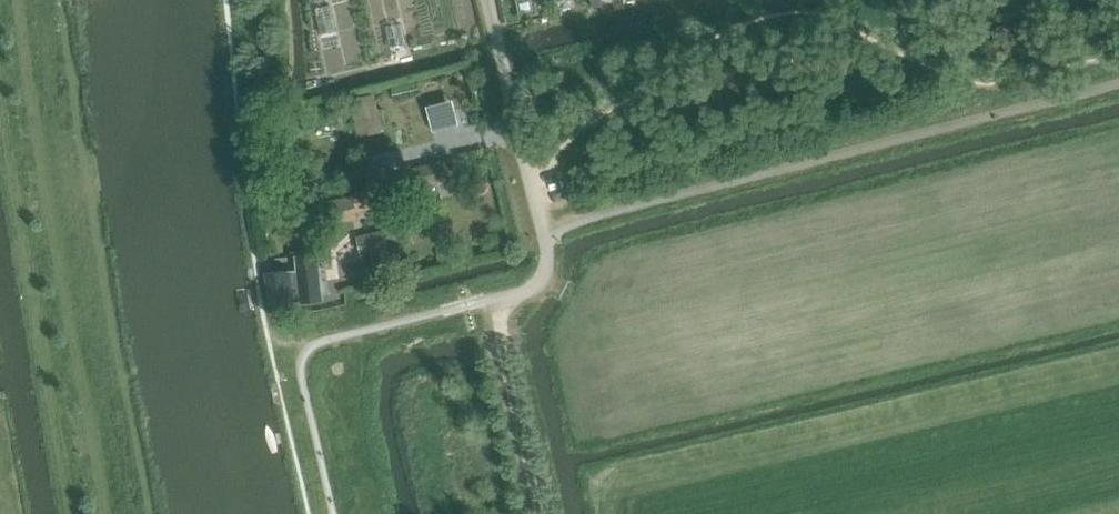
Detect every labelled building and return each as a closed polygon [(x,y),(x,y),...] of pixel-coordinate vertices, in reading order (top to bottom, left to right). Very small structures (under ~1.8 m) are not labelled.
[(358,97),(365,136),(383,132),(382,128),(387,127),(384,108),(378,109),(375,94),(358,97)] [(416,187),(456,177),(452,158),(411,167),(416,187)] [(357,211),(378,207),(374,188),(354,192),(354,194),(313,204),(318,226),(346,220),(359,217),(357,211)] [(361,253),(389,247),(385,231),(357,237),(361,253)] [(271,307),(294,304),(294,302),(305,300),(301,269),(299,269),(298,264),(291,265),(292,271),(289,272),(289,271),(266,275),(271,307)]
